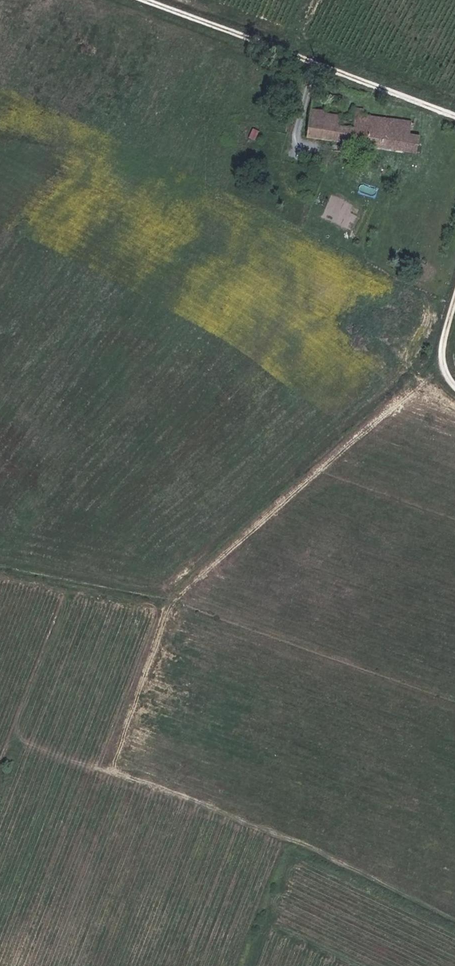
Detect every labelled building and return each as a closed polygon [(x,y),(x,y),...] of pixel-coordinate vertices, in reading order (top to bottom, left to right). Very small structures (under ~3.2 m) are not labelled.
[(307,139),(407,152),(409,134),(411,122),(363,116),(364,110),(342,107),(344,97),(317,93),(317,94),(313,93),(307,139)] [(409,134),(407,152),(417,154),(419,135),(409,134)]
